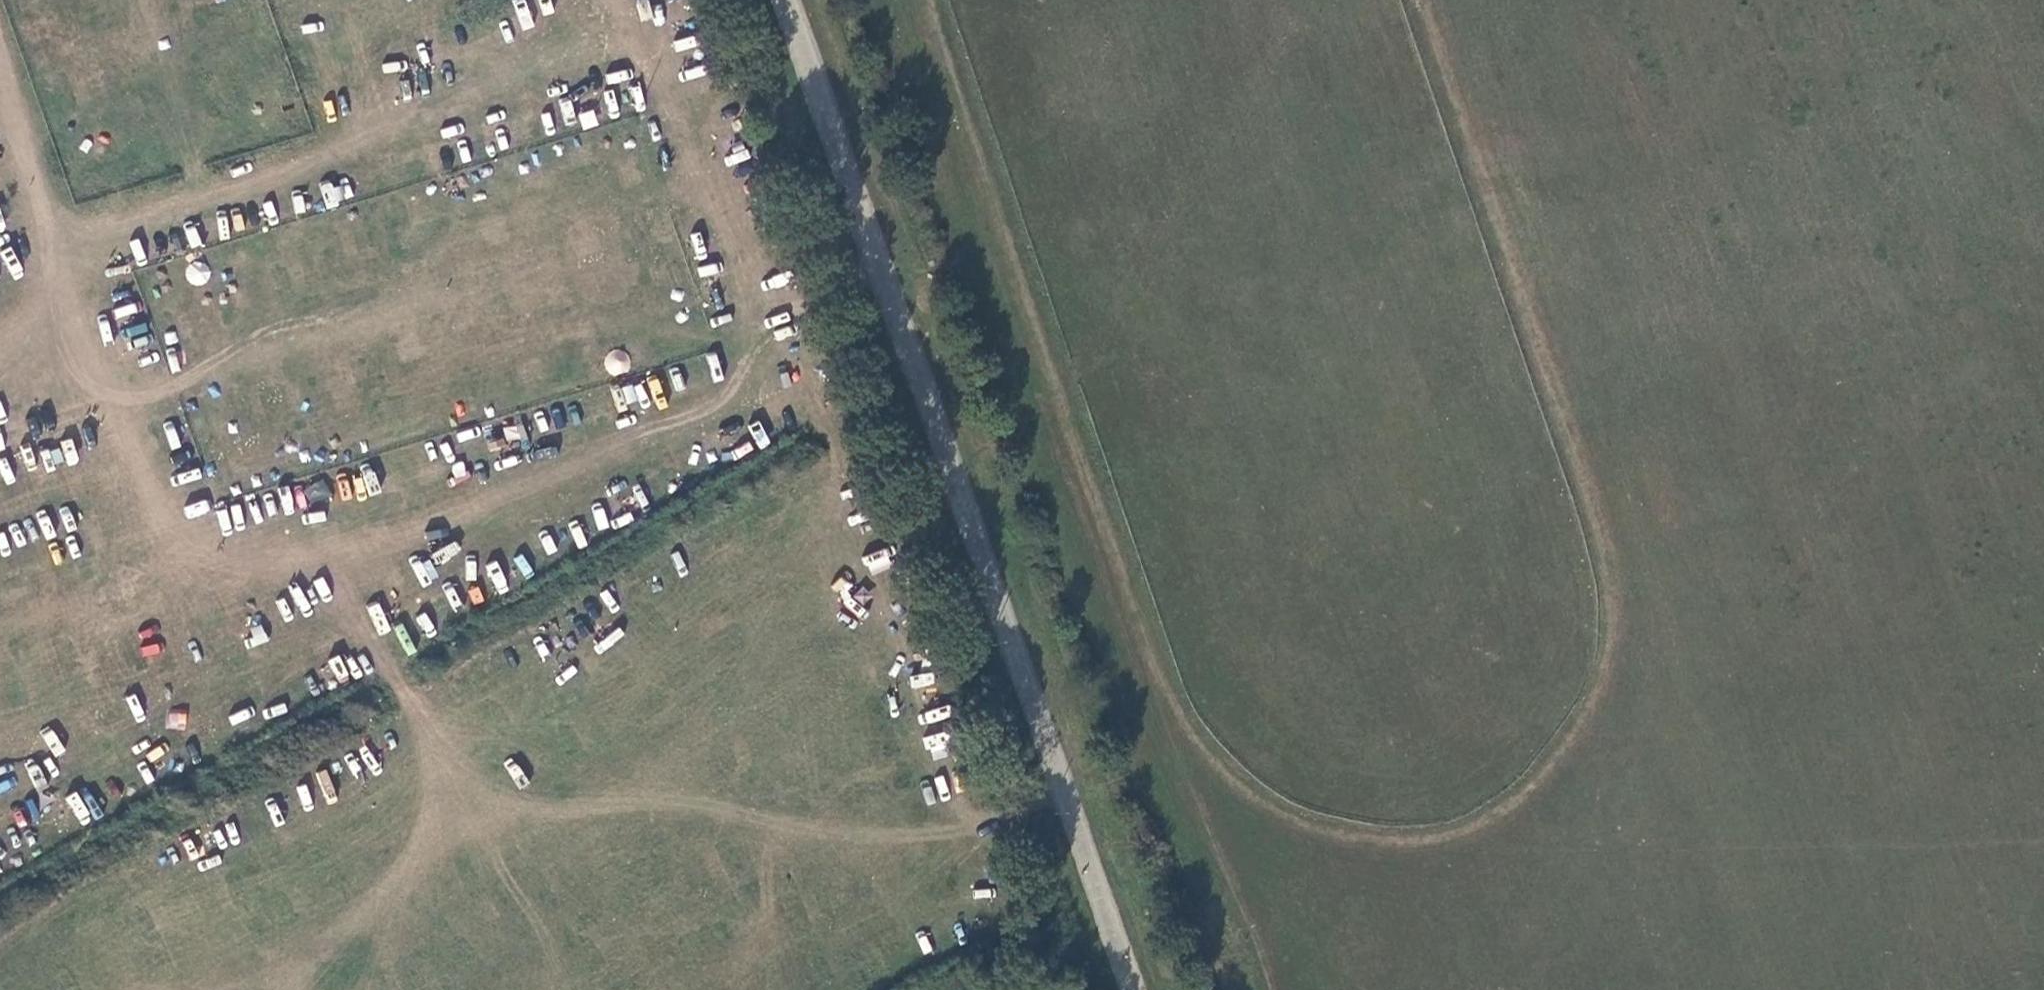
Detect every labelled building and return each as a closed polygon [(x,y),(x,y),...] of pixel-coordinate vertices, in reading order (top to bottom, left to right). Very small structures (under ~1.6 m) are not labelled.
[(347,180),(320,187),(325,205),(352,198),(347,180)] [(630,372),(629,350),(606,352),(607,374),(630,372)] [(625,402),(645,400),(643,384),(623,387),(625,402)] [(886,549),(864,555),(869,573),(891,567),(886,549)] [(413,566),(422,584),(436,576),(427,558),(413,566)] [(249,643),(264,644),(266,626),(251,624),(249,643)] [(168,707),(166,727),(184,729),(186,709),(168,707)] [(56,730),(44,733),(50,756),(62,753),(56,730)] [(83,827),(103,814),(85,786),(64,800),(83,827)]
